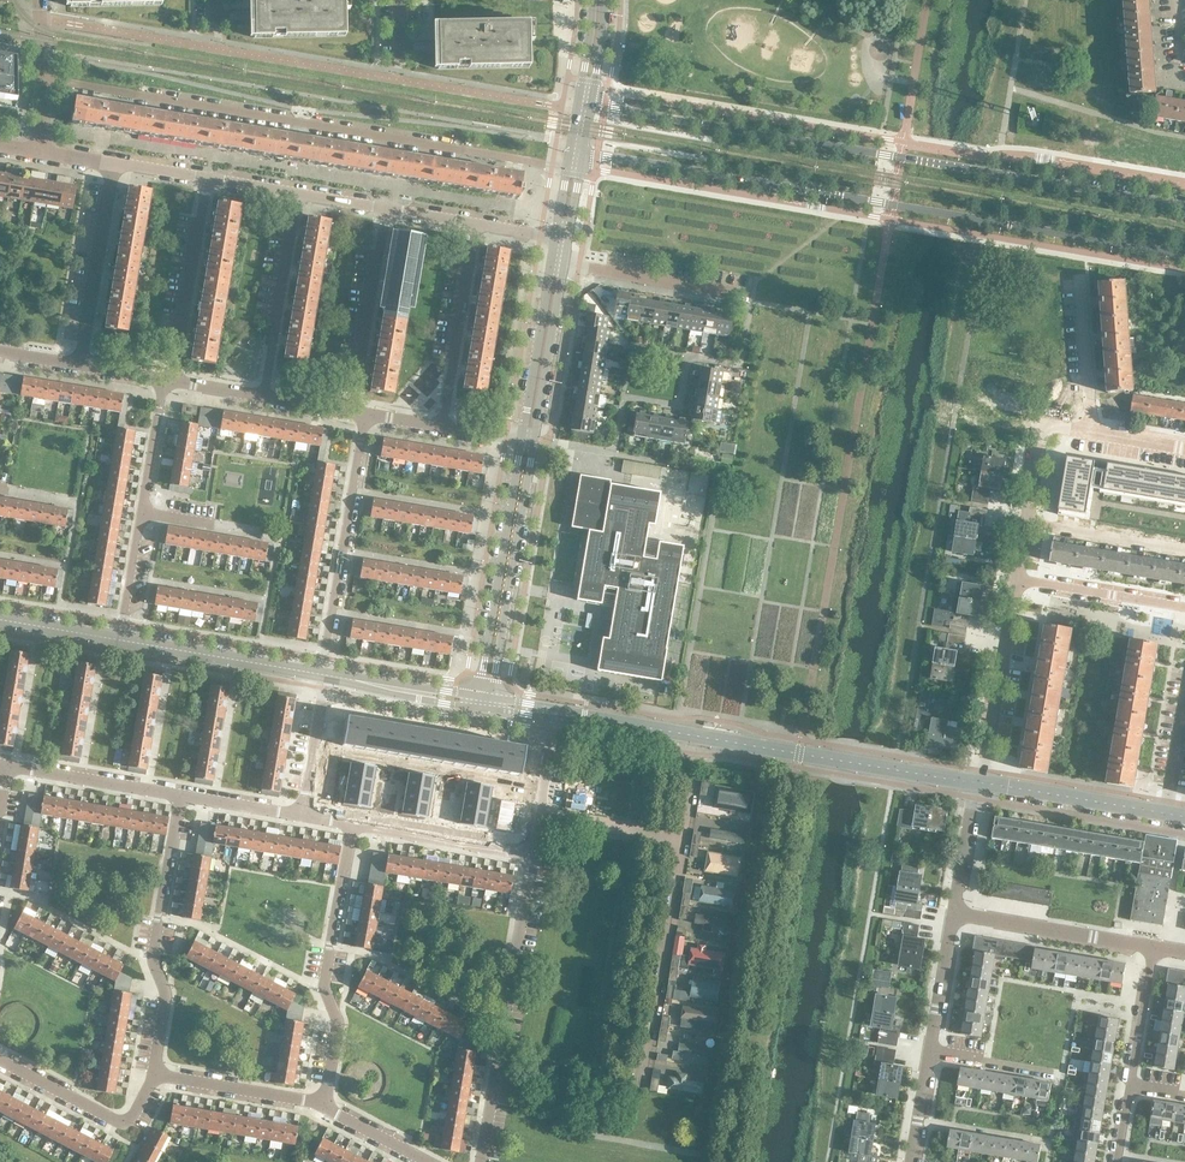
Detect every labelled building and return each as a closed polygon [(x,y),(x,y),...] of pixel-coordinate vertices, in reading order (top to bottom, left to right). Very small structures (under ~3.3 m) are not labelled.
[(345,10),(350,9),(349,0),(248,0),(249,38),(345,36),(345,10)] [(1149,0),(1124,0),(1125,16),(1150,14),(1149,0)] [(1153,53),(1150,14),(1125,16),(1128,55),(1153,53)] [(529,67),(529,41),(534,40),(533,21),(528,21),(437,23),(432,23),(433,69),(529,67)] [(1156,92),(1153,53),(1128,55),(1131,94),(1156,92)] [(16,60),(0,57),(0,99),(17,101),(16,60)] [(1165,119),(1170,91),(1167,91),(1166,98),(1157,97),(1153,117),(1165,119)] [(1176,120),(1180,101),(1171,99),(1172,91),(1170,91),(1165,119),(1176,120)] [(116,130),(120,107),(75,99),(71,123),(116,130)] [(1180,101),(1176,120),(1184,122),(1184,102),(1180,101)] [(161,138),(165,114),(120,107),(116,130),(161,138)] [(205,145),(209,122),(165,114),(161,138),(205,145)] [(250,153),(254,129),(209,122),(205,145),(250,153)] [(339,168),(343,145),(254,129),(250,153),(339,168)] [(522,175),(343,145),(339,168),(518,199),(519,192),(521,193),(522,187),(520,187),(522,175)] [(13,167),(6,166),(4,173),(0,173),(0,196),(8,198),(13,167)] [(21,200),(25,177),(19,176),(20,169),(13,167),(8,198),(21,200)] [(33,202),(39,172),(31,171),(30,178),(25,177),(21,200),(33,202)] [(46,204),(50,181),(45,180),(46,173),(39,172),(33,202),(46,204)] [(59,206),(64,176),(57,175),(56,182),(50,181),(46,204),(59,206)] [(72,209),(76,186),(70,185),(72,177),(64,176),(59,206),(72,209)] [(145,227),(151,191),(129,187),(123,223),(145,227)] [(235,246),(241,206),(217,202),(211,242),(235,246)] [(324,257),(330,221),(308,217),(301,253),(324,257)] [(139,262),(145,227),(123,223),(117,258),(139,262)] [(413,276),(420,237),(396,233),(389,272),(413,276)] [(228,286),(235,246),(211,242),(204,282),(228,286)] [(503,287),(509,252),(486,248),(480,284),(503,287)] [(318,292),(324,257),(301,253),(295,288),(318,292)] [(133,297),(139,262),(117,258),(111,293),(133,297)] [(407,316),(413,276),(389,272),(383,312),(407,316)] [(1128,318),(1126,299),(1125,281),(1099,283),(1102,320),(1128,318)] [(221,325),(228,286),(204,282),(197,321),(221,325)] [(497,323),(503,287),(480,284),(474,319),(497,323)] [(312,327),(318,292),(295,288),(289,323),(312,327)] [(626,315),(628,298),(629,298),(630,294),(626,293),(626,289),(621,288),(620,292),(616,291),(613,313),(626,315)] [(127,333),(133,297),(111,293),(105,329),(127,333)] [(638,321),(642,300),(639,299),(639,295),(634,294),(633,298),(629,298),(628,298),(626,315),(625,319),(638,321)] [(651,323),(655,302),(651,301),(651,297),(645,296),(645,300),(642,300),(638,321),(651,323)] [(664,326),(667,304),(664,304),(665,300),(659,299),(659,303),(655,302),(651,323),(664,326)] [(677,328),(680,306),(676,306),(677,302),(671,301),(670,305),(667,304),(664,326),(677,328)] [(689,330),(693,309),(690,308),(691,304),(685,303),(684,307),(680,306),(677,328),(689,330)] [(702,332),(706,311),(702,310),(703,306),(697,305),(696,309),(693,309),(689,330),(702,332)] [(715,334),(719,313),(716,312),(716,308),(710,307),(710,312),(706,311),(702,332),(715,334)] [(728,337),(732,315),(727,315),(728,311),(722,309),(722,314),(719,313),(715,334),(728,337)] [(400,355),(407,316),(383,312),(376,351),(400,355)] [(605,329),(608,316),(586,313),(586,316),(582,316),(581,322),(585,322),(584,327),(588,328),(588,326),(605,329)] [(1130,354),(1129,335),(1128,318),(1102,320),(1105,355),(1130,354)] [(491,358),(497,323),(474,319),(468,354),(491,358)] [(214,365),(221,325),(197,321),(190,361),(214,365)] [(306,363),(312,327),(289,323),(283,359),(306,363)] [(609,330),(605,329),(588,326),(588,328),(587,331),(583,330),(582,336),(586,337),(586,340),(607,343),(609,330)] [(605,356),(607,343),(586,340),(585,343),(581,342),(580,348),(584,349),(584,353),(605,356)] [(393,395),(400,355),(376,351),(369,391),(393,395)] [(603,369),(605,356),(584,353),(583,357),(579,356),(578,362),(582,363),(581,366),(603,369)] [(485,393),(491,358),(468,354),(463,389),(462,390),(485,393)] [(1133,391),(1132,372),(1130,354),(1105,355),(1108,393),(1133,391)] [(601,382),(603,369),(581,366),(581,369),(577,368),(576,374),(580,374),(579,378),(601,382)] [(720,384),(722,371),(701,367),(700,371),(696,370),(695,376),(699,377),(699,381),(720,384)] [(10,375),(0,374),(0,392),(7,393),(10,375)] [(13,394),(16,376),(10,375),(7,393),(13,394)] [(20,395),(23,378),(16,376),(13,394),(20,395)] [(33,397),(36,380),(23,378),(20,395),(33,397)] [(598,395),(601,382),(579,378),(579,382),(575,382),(574,387),(578,388),(577,391),(598,395)] [(45,400),(48,382),(36,380),(33,397),(45,400)] [(718,397),(720,384),(699,381),(698,384),(694,384),(693,390),(697,390),(697,393),(718,397)] [(58,402),(61,384),(48,382),(45,400),(58,402)] [(70,404),(73,386),(61,384),(58,402),(70,404)] [(83,406),(86,388),(73,386),(70,404),(83,406)] [(95,408),(98,390),(86,388),(83,406),(95,408)] [(108,410),(111,392),(98,390),(95,408),(108,410)] [(596,408),(598,395),(577,391),(577,394),(573,393),(572,399),(576,400),(575,404),(596,408)] [(122,403),(122,399),(123,394),(111,392),(108,410),(120,412),(121,407),(122,403)] [(716,410),(718,397),(697,393),(696,396),(692,396),(691,402),(695,402),(694,406),(716,410)] [(1148,414),(1150,399),(1133,396),(1131,411),(1148,414)] [(1164,416),(1167,401),(1150,399),(1148,414),(1164,416)] [(1181,419),(1184,404),(1167,401),(1164,416),(1181,419)] [(594,420),(596,408),(575,404),(574,408),(570,407),(569,413),(573,414),(573,417),(594,420)] [(195,415),(196,407),(183,405),(182,413),(195,415)] [(714,423),(716,410),(694,406),(694,410),(690,409),(689,415),(693,416),(692,420),(714,423)] [(196,438),(198,425),(205,427),(208,409),(200,408),(197,425),(180,422),(178,435),(196,438)] [(212,428),(215,410),(208,409),(205,427),(212,428)] [(220,429),(223,411),(215,410),(212,428),(220,429)] [(233,431),(235,414),(223,411),(220,429),(233,431)] [(645,438),(649,416),(645,416),(645,412),(640,411),(639,415),(635,414),(632,435),(645,438)] [(658,440),(661,418),(658,418),(659,414),(653,413),(653,417),(649,416),(645,438),(658,440)] [(245,433),(248,416),(235,414),(233,431),(245,433)] [(671,442),(674,421),(670,420),(671,416),(665,415),(665,419),(661,418),(658,440),(671,442)] [(257,436),(260,418),(248,416),(245,433),(257,436)] [(592,433),(594,420),(573,417),(572,420),(568,419),(567,425),(571,425),(571,430),(592,433)] [(684,444),(688,423),(684,422),(685,418),(679,417),(678,421),(674,421),(671,442),(684,444)] [(270,438),(273,420),(260,418),(257,436),(270,438)] [(282,440),(285,422),(273,420),(270,438),(282,440)] [(295,442),(298,424),(285,422),(282,440),(295,442)] [(307,444),(310,426),(298,424),(295,442),(307,444)] [(322,437),(322,433),(323,428),(310,426),(307,444),(319,446),(320,446),(320,445),(321,441),(322,437)] [(135,431),(123,429),(117,428),(115,441),(133,444),(135,431)] [(193,450),(196,438),(178,435),(176,447),(193,450)] [(393,459),(396,441),(383,439),(382,443),(381,448),(381,452),(380,456),(393,459)] [(130,456),(133,444),(115,441),(113,453),(130,456)] [(405,461),(408,443),(396,441),(393,459),(405,461)] [(418,463),(421,445),(408,443),(405,461),(418,463)] [(430,465),(433,447),(421,445),(418,463),(430,465)] [(191,463),(193,450),(176,447),(174,460),(191,463)] [(443,467),(446,449),(433,447),(430,465),(443,467)] [(455,469),(458,451),(446,449),(443,467),(455,469)] [(467,471),(471,454),(458,451),(455,469),(467,471)] [(128,469),(130,456),(113,453),(111,466),(128,469)] [(482,465),(482,460),(483,456),(471,454),(467,471),(480,473),(481,469),(482,465)] [(1003,475),(1006,460),(985,456),(982,472),(1003,475)] [(1058,514),(1064,515),(1069,516),(1075,517),(1079,518),(1089,520),(1089,519),(1089,518),(1090,512),(1087,511),(1094,466),(1095,464),(1095,462),(1068,457),(1067,460),(1068,460),(1067,466),(1066,466),(1061,496),(1062,496),(1060,505),(1058,514)] [(189,475),(191,463),(174,460),(172,472),(189,475)] [(571,471),(573,461),(566,460),(564,470),(571,471)] [(332,478),(334,466),(335,465),(323,463),(317,462),(315,475),(332,478)] [(1100,490),(1103,491),(1184,504),(1184,478),(1181,477),(1172,475),(1171,475),(1163,474),(1164,474),(1154,472),(1146,471),(1136,469),(1128,468),(1118,466),(1110,465),(1108,464),(1108,466),(1106,474),(1103,473),(1100,490)] [(126,481),(128,469),(111,466),(108,478),(126,481)] [(187,488),(189,475),(172,472),(169,485),(174,486),(178,486),(183,487),(187,488)] [(1000,490),(1003,475),(982,472),(980,486),(980,487),(991,489),(1000,490)] [(330,490),(332,478),(315,475),(312,487),(330,490)] [(579,475),(571,527),(588,530),(587,534),(588,534),(587,537),(587,538),(586,541),(586,542),(586,545),(585,545),(585,546),(585,550),(584,550),(584,551),(585,551),(584,554),(584,555),(583,558),(583,559),(583,562),(582,562),(582,563),(582,567),(581,568),(582,568),(581,571),(581,572),(580,575),(580,576),(580,580),(579,580),(579,581),(580,581),(579,584),(579,585),(578,588),(578,589),(578,592),(577,592),(577,593),(577,597),(576,598),(577,598),(576,600),(581,601),(582,601),(586,601),(585,602),(587,602),(590,602),(591,603),(591,602),(595,603),(596,603),(601,604),(601,602),(601,601),(602,597),(602,596),(603,593),(609,594),(615,595),(608,639),(602,638),(600,649),(596,671),(598,671),(601,671),(601,672),(603,672),(607,672),(608,673),(612,673),(613,674),(613,673),(617,674),(619,675),(619,674),(622,675),(624,675),(628,676),(627,676),(629,676),(633,677),(634,677),(638,678),(639,678),(643,679),(645,679),(648,679),(648,680),(650,680),(654,680),(655,681),(656,681),(659,681),(660,682),(666,649),(665,648),(682,548),(683,546),(681,546),(678,546),(678,545),(677,545),(673,545),(672,544),(672,545),(668,544),(667,544),(664,543),(658,542),(656,555),(643,553),(648,524),(654,525),(656,514),(658,500),(659,495),(660,492),(629,487),(609,484),(610,480),(579,475)] [(124,494),(126,481),(108,478),(106,491),(124,494)] [(989,496),(990,490),(991,489),(980,487),(980,486),(974,485),(973,493),(989,496)] [(328,503),(330,490),(312,487),(310,500),(328,503)] [(122,506),(124,494),(106,491),(104,503),(122,506)] [(988,504),(989,496),(973,493),(971,502),(988,504)] [(15,519),(18,501),(5,499),(2,516),(15,519)] [(382,519),(385,501),(373,499),(372,504),(371,508),(370,512),(370,517),(382,519)] [(326,515),(328,503),(310,500),(308,512),(326,515)] [(27,521),(30,503),(18,501),(15,519),(27,521)] [(395,521),(398,503),(385,501),(382,519),(395,521)] [(40,523),(43,505),(30,503),(27,521),(40,523)] [(120,519),(122,506),(104,503),(102,516),(120,519)] [(407,523),(410,505),(398,503),(395,521),(407,523)] [(52,525),(55,507),(43,505),(40,523),(52,525)] [(420,525),(423,508),(410,505),(407,523),(420,525)] [(66,518),(67,514),(68,509),(55,507),(52,525),(65,527),(66,522),(66,518)] [(986,518),(987,510),(970,507),(969,516),(986,518)] [(432,527),(435,510),(423,508),(420,525),(432,527)] [(445,530),(448,512),(435,510),(432,527),(445,530)] [(324,528),(326,515),(308,512),(306,525),(324,528)] [(457,532),(460,514),(448,512),(445,530),(457,532)] [(471,525),(472,521),(473,516),(460,514),(457,532),(470,534),(471,529),(471,525)] [(118,531),(120,519),(102,516),(100,528),(118,531)] [(984,527),(986,518),(969,516),(968,523),(968,524),(979,526),(984,527)] [(976,540),(979,526),(968,524),(968,523),(958,522),(955,537),(976,540)] [(322,540),(324,528),(306,525),(304,537),(322,540)] [(177,546),(180,528),(167,526),(166,531),(166,535),(165,540),(164,544),(177,546)] [(116,544),(118,531),(100,528),(98,541),(116,544)] [(189,548),(193,531),(180,528),(177,546),(189,548)] [(202,551),(205,533),(193,531),(189,548),(202,551)] [(214,553),(217,535),(205,533),(202,551),(214,553)] [(227,555),(230,537),(217,535),(214,553),(227,555)] [(239,557),(242,539),(230,537),(227,555),(239,557)] [(320,553),(322,540),(304,537),(302,550),(320,553)] [(974,555),(976,540),(955,537),(953,552),(974,555)] [(1063,564),(1067,539),(1054,537),(1050,561),(1059,562),(1059,563),(1063,564)] [(252,559),(255,541),(242,539),(239,557),(252,559)] [(1076,565),(1080,541),(1067,539),(1063,564),(1068,565),(1068,564),(1076,565)] [(113,556),(116,544),(98,541),(96,553),(113,556)] [(266,552),(267,548),(268,544),(255,541),(252,559),(265,561),(265,557),(266,552)] [(1115,573),(1119,548),(1080,541),(1076,565),(1084,566),(1084,567),(1094,569),(1094,568),(1110,571),(1110,572),(1115,573)] [(1140,577),(1144,552),(1119,548),(1115,573),(1119,573),(1119,572),(1136,575),(1136,576),(1140,577)] [(318,565),(320,553),(302,550),(300,562),(318,565)] [(1153,578),(1157,554),(1144,552),(1140,577),(1145,578),(1145,577),(1153,578)] [(111,569),(113,556),(96,553),(94,566),(111,569)] [(1166,581),(1170,556),(1157,554),(1153,578),(1161,580),(1166,581)] [(1179,582),(1183,559),(1170,556),(1166,581),(1170,582),(1171,581),(1179,582)] [(372,579),(375,562),(362,559),(362,564),(361,568),(360,572),(359,577),(372,579)] [(17,581),(20,563),(7,561),(4,579),(17,581)] [(315,578),(318,565),(300,562),(298,575),(315,578)] [(385,582),(388,564),(375,562),(372,579),(385,582)] [(29,583),(32,566),(20,563),(17,581),(29,583)] [(397,584),(400,566),(388,564),(385,582),(397,584)] [(42,585),(45,568),(32,566),(29,583),(42,585)] [(109,581),(111,569),(94,566),(92,578),(109,581)] [(410,586),(413,568),(400,566),(397,584),(410,586)] [(56,579),(57,574),(58,570),(45,568),(42,585),(55,588),(55,583),(56,579)] [(422,588),(425,570),(413,568),(410,586),(422,588)] [(434,590),(438,572),(425,570),(422,588),(434,590)] [(447,592),(450,574),(438,572),(434,590),(447,592)] [(461,585),(462,581),(463,576),(450,574),(447,592),(460,594),(460,589),(461,585)] [(313,590),(315,578),(298,575),(296,587),(313,590)] [(107,594),(109,581),(92,578),(89,591),(107,594)] [(981,602),(984,586),(963,583),(961,598),(981,602)] [(167,607),(170,589),(157,587),(156,591),(156,596),(155,600),(154,604),(167,607)] [(311,603),(313,590),(296,587),(294,600),(311,603)] [(179,609),(182,591),(170,589),(167,607),(179,609)] [(105,606),(107,594),(89,591),(87,603),(105,606)] [(192,611),(195,593),(182,591),(179,609),(192,611)] [(204,613),(207,595),(195,593),(192,611),(204,613)] [(217,615),(220,597),(207,595),(204,613),(217,615)] [(229,617),(232,599),(220,597),(217,615),(229,617)] [(979,617),(981,602),(961,598),(958,613),(969,615),(979,617)] [(242,619),(245,602),(232,599),(229,617),(242,619)] [(309,615),(311,603),(294,600),(291,612),(309,615)] [(256,613),(257,608),(257,604),(245,602),(242,619),(254,622),(255,617),(256,613)] [(307,628),(309,615),(291,612),(289,625),(307,628)] [(968,623),(969,615),(958,613),(953,612),(951,620),(968,623)] [(362,640),(365,622),(352,620),(351,625),(351,629),(350,633),(349,638),(362,640)] [(966,631),(968,623),(951,620),(950,628),(966,631)] [(374,642),(377,624),(365,622),(362,640),(374,642)] [(387,644),(390,626),(377,624),(374,642),(387,644)] [(305,640),(307,628),(289,625),(287,637),(305,640)] [(1066,666),(1072,632),(1072,630),(1046,625),(1044,635),(1045,635),(1046,636),(1045,641),(1044,640),(1044,641),(1043,642),(1042,645),(1043,646),(1043,647),(1044,647),(1044,652),(1042,653),(1041,652),(1039,661),(1066,666)] [(399,646),(402,628),(390,626),(387,644),(399,646)] [(412,648),(415,631),(402,628),(399,646),(412,648)] [(424,650),(427,633),(415,631),(412,648),(424,650)] [(437,653),(440,635),(427,633),(424,650),(437,653)] [(964,645),(965,637),(949,634),(947,642),(964,645)] [(451,646),(452,642),(452,637),(440,635),(437,653),(449,655),(450,650),(451,646)] [(1155,661),(1154,660),(1154,659),(1153,659),(1154,654),(1156,654),(1158,644),(1131,640),(1125,676),(1152,680),(1153,672),(1152,671),(1151,670),(1152,666),(1153,666),(1153,665),(1154,664),(1155,661)] [(963,653),(964,645),(947,642),(946,650),(957,652),(963,653)] [(955,667),(957,652),(946,650),(936,648),(934,663),(955,667)] [(23,653),(17,652),(11,651),(5,682),(23,685),(29,654),(23,653)] [(1060,701),(1065,673),(1066,666),(1039,661),(1038,670),(1039,670),(1040,672),(1039,676),(1038,676),(1038,677),(1037,678),(1036,680),(1037,682),(1038,683),(1038,687),(1036,688),(1035,688),(1033,697),(1060,701)] [(89,664),(83,663),(77,662),(72,693),(90,696),(95,665),(89,664)] [(952,682),(955,667),(934,663),(931,678),(952,682)] [(156,675),(150,674),(144,673),(138,705),(157,708),(162,676),(156,675)] [(1149,697),(1148,696),(1148,695),(1147,695),(1148,690),(1149,689),(1150,689),(1152,680),(1125,676),(1119,712),(1146,716),(1147,707),(1146,707),(1145,706),(1146,701),(1147,701),(1147,700),(1148,699),(1149,697)] [(23,685),(5,682),(0,713),(18,716),(23,685)] [(222,687),(216,686),(210,685),(205,716),(223,719),(228,688),(222,687)] [(85,727),(90,696),(72,693),(67,724),(85,727)] [(289,698),(283,697),(277,696),(272,727),(290,730),(295,699),(289,698)] [(1054,737),(1060,701),(1033,697),(1032,706),(1033,706),(1034,707),(1033,712),(1032,712),(1031,713),(1030,716),(1031,717),(1031,718),(1032,718),(1031,723),(1030,724),(1029,724),(1027,733),(1054,737)] [(151,739),(157,708),(138,705),(133,736),(151,739)] [(1143,732),(1142,731),(1142,730),(1141,730),(1142,725),(1143,725),(1144,725),(1146,716),(1119,712),(1113,747),(1140,752),(1141,743),(1140,743),(1139,741),(1140,737),(1141,737),(1141,736),(1142,735),(1143,732)] [(18,716),(0,713),(0,745),(1,745),(7,746),(13,747),(18,716)] [(218,750),(223,719),(205,716),(200,747),(218,750)] [(346,716),(341,745),(352,747),(353,743),(441,758),(441,762),(452,764),(453,760),(463,762),(463,766),(519,775),(523,747),(346,716)] [(922,734),(925,717),(917,716),(914,733),(922,734)] [(930,735),(931,724),(932,724),(933,719),(925,717),(922,734),(930,735)] [(966,742),(970,720),(959,718),(957,729),(947,727),(943,748),(958,750),(960,741),(966,742)] [(79,759),(85,727),(67,724),(61,756),(67,757),(73,758),(79,759)] [(943,748),(947,727),(932,724),(931,724),(930,735),(928,745),(943,748)] [(285,761),(290,730),(272,727),(266,758),(285,761)] [(1048,773),(1053,744),(1054,737),(1027,733),(1026,741),(1027,741),(1028,743),(1027,747),(1026,747),(1026,748),(1025,749),(1024,751),(1025,753),(1025,754),(1026,754),(1025,758),(1024,759),(1023,759),(1021,769),(1048,773)] [(146,770),(151,739),(133,736),(128,767),(134,768),(140,769),(146,770)] [(213,781),(218,750),(200,747),(195,778),(200,779),(206,780),(213,781)] [(1137,768),(1136,767),(1136,766),(1135,766),(1136,761),(1137,760),(1138,760),(1140,752),(1113,747),(1107,783),(1133,788),(1135,778),(1134,778),(1133,777),(1134,772),(1135,772),(1136,770),(1137,768)] [(279,793),(285,761),(266,758),(261,790),(267,791),(273,792),(279,793)] [(350,762),(347,776),(370,780),(372,766),(350,762)] [(407,772),(405,786),(427,790),(430,776),(407,772)] [(347,776),(345,790),(367,794),(370,780),(347,776)] [(465,782),(463,796),(485,799),(487,786),(465,782)] [(707,796),(709,783),(701,782),(699,795),(707,796)] [(755,792),(715,785),(711,807),(751,814),(755,792)] [(405,786),(403,800),(425,803),(427,790),(405,786)] [(345,790),(343,804),(365,807),(367,794),(345,790)] [(40,814),(43,796),(28,794),(23,826),(38,828),(41,814),(40,814)] [(53,816),(56,799),(43,796),(40,814),(41,814),(53,816)] [(463,796),(461,810),(483,813),(485,799),(463,796)] [(65,818),(68,801),(56,799),(53,816),(65,818)] [(403,800),(400,814),(423,817),(425,803),(403,800)] [(78,821),(81,803),(68,801),(65,818),(78,821)] [(90,823),(93,805),(81,803),(78,821),(90,823)] [(928,829),(932,806),(916,804),(915,812),(912,826),(913,826),(928,829)] [(103,825),(106,807),(93,805),(90,823),(103,825)] [(944,832),(948,809),(932,806),(928,829),(944,832)] [(115,827),(118,809),(106,807),(103,825),(115,827)] [(128,829),(131,811),(118,809),(115,827),(128,829)] [(461,810),(458,823),(480,827),(483,813),(461,810)] [(905,828),(908,811),(901,810),(898,826),(905,828)] [(140,831),(143,813),(131,811),(128,829),(140,831)] [(912,826),(915,812),(908,811),(905,828),(913,829),(913,826),(912,826)] [(153,833),(156,815),(143,813),(140,831),(153,833)] [(165,835),(168,818),(156,815),(153,833),(165,835)] [(1004,844),(1009,819),(996,816),(992,838),(1003,840),(1002,844),(1004,844)] [(1017,842),(1021,821),(1009,819),(1004,844),(1006,845),(1007,840),(1017,842)] [(1029,849),(1033,823),(1021,821),(1017,842),(1027,844),(1027,848),(1029,849)] [(212,843),(215,826),(200,823),(196,847),(212,850),(213,844),(212,843)] [(1042,846),(1046,825),(1033,823),(1029,849),(1031,849),(1032,845),(1042,846)] [(36,841),(38,828),(23,826),(21,825),(18,838),(36,841)] [(1053,853),(1058,827),(1046,825),(1042,846),(1052,848),(1051,852),(1053,853)] [(225,846),(228,828),(215,826),(212,843),(213,844),(225,846)] [(1067,851),(1070,829),(1058,827),(1053,853),(1056,853),(1056,849),(1067,851)] [(237,848),(240,830),(228,828),(225,846),(237,848)] [(745,834),(710,828),(708,837),(744,843),(745,834)] [(1078,857),(1082,831),(1070,829),(1067,851),(1077,852),(1076,857),(1078,857)] [(250,850),(253,832),(240,830),(237,848),(250,850)] [(698,846),(700,832),(693,831),(691,844),(689,856),(696,858),(698,846)] [(1091,855),(1095,833),(1082,831),(1078,857),(1080,857),(1081,853),(1091,855)] [(262,852),(265,834),(253,832),(250,850),(262,852)] [(1103,861),(1107,835),(1095,833),(1091,855),(1101,856),(1101,861),(1103,861)] [(275,854),(278,836),(265,834),(262,852),(275,854)] [(1116,859),(1119,837),(1107,835),(1103,861),(1105,861),(1106,857),(1116,859)] [(1155,875),(1161,841),(1156,840),(1157,837),(1146,835),(1145,842),(1141,863),(1140,863),(1139,873),(1155,875)] [(287,856),(290,838),(278,836),(275,854),(287,856)] [(1127,865),(1132,840),(1119,837),(1116,859),(1126,861),(1125,865),(1127,865)] [(34,853),(36,841),(18,838),(16,850),(34,853)] [(300,858),(303,840),(290,838),(287,856),(300,858)] [(1174,863),(1175,856),(1177,840),(1166,838),(1166,842),(1161,841),(1155,875),(1171,878),(1173,863),(1174,863)] [(312,860),(315,843),(303,840),(300,858),(312,860)] [(1141,863),(1145,842),(1132,840),(1127,865),(1130,866),(1130,861),(1140,863),(1141,863)] [(325,862),(328,845),(315,843),(312,860),(325,862)] [(337,865),(340,847),(328,845),(325,862),(337,865)] [(210,857),(212,850),(196,847),(195,855),(210,857)] [(32,866),(34,853),(16,850),(14,863),(32,866)] [(742,857),(707,851),(703,872),(738,878),(742,857)] [(386,863),(387,855),(372,852),(371,860),(386,863)] [(210,857),(195,855),(193,854),(190,867),(208,870),(210,857)] [(397,875),(400,857),(387,855),(386,863),(385,871),(384,873),(385,873),(397,875)] [(409,877),(412,859),(400,857),(397,875),(409,877)] [(422,879),(425,861),(412,859),(409,877),(422,879)] [(385,871),(386,863),(371,860),(370,868),(385,871)] [(434,881),(437,863),(425,861),(422,879),(434,881)] [(30,879),(32,866),(14,863),(12,875),(30,879)] [(447,883),(450,865),(437,863),(434,881),(447,883)] [(459,885),(462,868),(450,865),(447,883),(459,885)] [(206,883),(208,870),(190,867),(188,880),(206,883)] [(384,878),(385,873),(384,873),(385,871),(370,868),(368,876),(384,878)] [(472,887),(475,870),(462,868),(459,885),(472,887)] [(484,889),(487,872),(475,870),(472,887),(484,889)] [(497,892),(500,874),(487,872),(484,889),(497,892)] [(918,890),(920,876),(901,872),(900,881),(897,880),(896,886),(918,890)] [(1169,890),(1171,878),(1155,875),(1139,873),(1138,873),(1136,884),(1169,890)] [(509,894),(513,876),(500,874),(497,892),(509,894)] [(28,891),(30,879),(12,875),(10,888),(28,891)] [(382,887),(384,878),(368,876),(367,884),(382,887)] [(685,877),(682,892),(691,894),(693,878),(685,877)] [(204,895),(206,883),(188,880),(186,892),(204,895)] [(997,897),(1000,882),(992,881),(989,896),(997,897)] [(716,887),(701,885),(700,887),(694,886),(692,899),(698,900),(698,902),(735,908),(738,891),(723,889),(724,883),(717,882),(716,887)] [(1005,898),(1007,883),(1000,882),(997,897),(1005,898)] [(1012,900),(1015,884),(1007,883),(1005,898),(1012,900)] [(382,887),(367,884),(365,884),(362,896),(380,899),(382,887)] [(1020,901),(1022,886),(1015,884),(1012,900),(1020,901)] [(1167,901),(1169,890),(1136,884),(1134,896),(1167,901)] [(916,904),(918,890),(896,886),(895,892),(898,892),(897,901),(908,903),(908,902),(916,904)] [(1027,902),(1030,887),(1022,886),(1020,901),(1027,902)] [(1035,904),(1037,888),(1030,887),(1027,902),(1035,904)] [(1042,905),(1045,890),(1037,888),(1035,904),(1042,905)] [(1050,906),(1053,891),(1045,890),(1042,905),(1050,906)] [(202,908),(204,895),(186,892),(184,904),(202,908)] [(688,907),(690,894),(683,893),(680,906),(678,918),(686,919),(688,907)] [(378,912),(380,899),(362,896),(360,909),(378,912)] [(1165,913),(1167,901),(1134,896),(1132,908),(1165,913)] [(921,912),(922,905),(916,904),(908,902),(908,903),(906,909),(921,912)] [(200,920),(202,908),(184,904),(182,917),(200,920)] [(1163,925),(1165,913),(1132,908),(1130,920),(1163,925)] [(376,924),(378,912),(360,909),(358,921),(376,924)] [(919,919),(921,912),(906,909),(905,917),(919,919)] [(25,934),(33,918),(22,912),(14,928),(25,934)] [(729,919),(695,914),(693,923),(703,925),(702,930),(711,932),(712,926),(727,929),(729,919)] [(36,940),(45,924),(33,918),(25,934),(36,940)] [(374,937),(376,924),(358,921),(356,934),(374,937)] [(917,932),(918,925),(904,922),(903,929),(917,932)] [(47,946),(56,930),(45,924),(36,940),(47,946)] [(916,939),(917,932),(903,929),(902,937),(905,937),(916,939)] [(59,952),(67,936),(56,930),(47,946),(59,952)] [(372,950),(374,937),(356,934),(354,947),(372,950)] [(682,955),(685,937),(675,935),(672,954),(680,955),(680,954),(682,955)] [(70,958),(78,942),(67,936),(59,952),(70,958)] [(997,955),(999,940),(975,936),(973,951),(975,951),(976,951),(995,954),(995,955),(997,955)] [(921,954),(924,940),(916,939),(905,937),(903,945),(900,945),(899,950),(921,954)] [(1004,956),(1007,941),(999,940),(997,955),(1004,956)] [(197,963),(205,947),(194,941),(185,957),(197,963)] [(1011,958),(1014,942),(1007,941),(1004,956),(1011,958)] [(81,963),(89,948),(78,942),(70,958),(81,963)] [(1019,959),(1021,943),(1014,942),(1011,958),(1019,959)] [(1026,960),(1028,945),(1021,943),(1019,959),(1026,960)] [(697,948),(690,947),(689,956),(680,955),(678,968),(688,970),(688,965),(713,969),(713,974),(721,975),(722,971),(723,971),(726,953),(705,950),(706,946),(697,944),(697,948)] [(1033,961),(1035,949),(1036,949),(1036,946),(1028,945),(1026,960),(1033,961)] [(208,969),(216,953),(205,947),(197,963),(208,969)] [(92,969),(101,953),(89,948),(81,963),(92,969)] [(1043,970),(1047,951),(1036,949),(1035,949),(1033,961),(1032,968),(1043,970)] [(919,968),(921,954),(899,950),(898,956),(901,956),(900,965),(919,968)] [(993,969),(995,955),(995,954),(976,951),(975,951),(973,966),(993,969)] [(1055,972),(1058,953),(1047,951),(1043,970),(1055,972)] [(103,975),(112,959),(101,953),(92,969),(103,975)] [(219,975),(228,959),(216,953),(208,969),(219,975)] [(1066,974),(1069,955),(1058,953),(1055,972),(1066,974)] [(677,968),(680,955),(672,954),(670,967),(668,980),(675,981),(677,968)] [(1077,976),(1080,956),(1069,955),(1066,974),(1077,976)] [(1088,978),(1092,958),(1080,956),(1077,976),(1088,978)] [(1100,980),(1103,960),(1092,958),(1088,978),(1100,980)] [(115,981),(120,972),(123,965),(112,959),(103,975),(115,981)] [(230,981),(239,965),(228,959),(219,975),(230,981)] [(1111,982),(1114,962),(1103,960),(1100,980),(1111,982)] [(1122,984),(1126,964),(1114,962),(1111,982),(1122,984)] [(242,987),(250,971),(239,965),(230,981),(242,987)] [(991,980),(993,969),(973,966),(971,977),(991,980)] [(1168,968),(1166,984),(1169,984),(1184,986),(1184,971),(1168,968)] [(877,984),(892,985),(893,970),(878,969),(877,984)] [(369,992),(377,976),(366,970),(357,986),(369,992)] [(253,993),(261,977),(250,971),(242,987),(253,993)] [(130,985),(131,978),(120,972),(115,981),(115,983),(130,985)] [(380,998),(389,982),(377,976),(369,992),(380,998)] [(264,998),(272,982),(261,977),(253,993),(264,998)] [(989,991),(991,980),(971,977),(969,988),(989,991)] [(721,982),(692,978),(691,984),(688,983),(687,988),(690,989),(689,996),(684,995),(683,1001),(689,1002),(690,997),(718,1001),(721,982)] [(673,999),(676,981),(668,980),(665,998),(673,999)] [(275,1004),(284,988),(272,982),(264,998),(275,1004)] [(391,1004),(400,988),(389,982),(380,998),(391,1004)] [(128,993),(130,985),(115,983),(113,990),(128,993)] [(1169,984),(1166,998),(1184,1002),(1184,986),(1169,984)] [(287,1010),(292,1001),(295,994),(284,988),(275,1004),(287,1010)] [(402,1010),(411,994),(400,988),(391,1004),(402,1010)] [(987,1003),(989,991),(969,988),(967,999),(987,1003)] [(131,993),(128,993),(113,990),(111,1003),(129,1006),(131,993)] [(414,1016),(422,1000),(411,994),(402,1010),(414,1016)] [(893,1013),(896,998),(878,995),(875,1010),(893,1013)] [(1184,1007),(1184,1002),(1166,998),(1164,1010),(1184,1013),(1184,1007)] [(985,1014),(987,1003),(967,999),(965,1011),(985,1014)] [(425,1022),(433,1006),(422,1000),(414,1016),(425,1022)] [(302,1015),(303,1007),(292,1001),(287,1010),(286,1012),(302,1015)] [(127,1019),(129,1006),(111,1003),(109,1016),(127,1019)] [(436,1028),(444,1012),(433,1006),(425,1022),(436,1028)] [(716,1012),(682,1006),(680,1019),(681,1019),(680,1026),(696,1029),(696,1030),(712,1032),(716,1012)] [(891,1028),(893,1013),(875,1010),(872,1026),(882,1027),(891,1028)] [(1182,1024),(1184,1013),(1164,1010),(1162,1021),(1182,1024)] [(983,1025),(985,1014),(965,1011),(963,1022),(983,1025)] [(300,1022),(302,1015),(286,1012),(285,1020),(300,1022)] [(447,1034),(456,1018),(444,1012),(436,1028),(447,1034)] [(125,1031),(127,1019),(109,1016),(107,1028),(125,1031)] [(667,1030),(669,1017),(662,1016),(659,1029),(657,1041),(665,1042),(667,1030)] [(1117,1031),(1119,1020),(1099,1016),(1097,1028),(1117,1031)] [(459,1040),(464,1030),(467,1024),(456,1018),(447,1034),(459,1040)] [(301,1035),(303,1023),(300,1022),(285,1020),(283,1032),(301,1035)] [(1180,1036),(1182,1024),(1162,1021),(1160,1032),(1180,1036)] [(981,1037),(983,1025),(963,1022),(961,1034),(981,1037)] [(897,1037),(898,1030),(899,1030),(891,1028),(882,1027),(881,1034),(897,1037)] [(123,1044),(125,1031),(107,1028),(105,1041),(123,1044)] [(1115,1042),(1117,1031),(1097,1028),(1095,1039),(1115,1042)] [(474,1044),(475,1036),(464,1030),(459,1040),(458,1041),(474,1044)] [(299,1048),(301,1035),(283,1032),(281,1045),(299,1048)] [(1178,1047),(1180,1036),(1160,1032),(1158,1043),(1178,1047)] [(896,1045),(897,1037),(881,1034),(879,1042),(896,1045)] [(1113,1054),(1115,1042),(1095,1039),(1093,1050),(1113,1054)] [(120,1056),(123,1044),(105,1041),(103,1053),(120,1056)] [(472,1051),(474,1044),(458,1041),(457,1049),(472,1051)] [(710,1049),(679,1043),(677,1051),(673,1050),(671,1059),(707,1065),(710,1049)] [(1176,1058),(1178,1047),(1158,1043),(1157,1055),(1176,1058)] [(297,1060),(299,1048),(281,1045),(279,1057),(297,1060)] [(894,1058),(895,1051),(878,1048),(877,1055),(894,1058)] [(473,1065),(475,1052),(472,1051),(457,1049),(455,1062),(473,1065)] [(1111,1065),(1113,1054),(1093,1050),(1091,1062),(1111,1065)] [(118,1069),(120,1056),(103,1053),(101,1066),(118,1069)] [(666,1062),(667,1055),(657,1053),(656,1060),(666,1062)] [(893,1065),(894,1058),(877,1055),(876,1063),(883,1064),(884,1064),(893,1065)] [(1174,1070),(1176,1058),(1157,1055),(1155,1066),(1174,1070)] [(295,1073),(297,1060),(279,1057),(277,1070),(295,1073)] [(471,1077),(473,1065),(455,1062),(453,1074),(471,1077)] [(1109,1076),(1111,1065),(1091,1062),(1090,1073),(1109,1076)] [(902,1067),(893,1065),(884,1064),(883,1064),(881,1079),(899,1082),(902,1067)] [(116,1081),(118,1069),(101,1066),(98,1078),(116,1081)] [(970,1087),(972,1069),(961,1067),(958,1085),(970,1087)] [(659,1078),(661,1070),(653,1069),(652,1077),(659,1078)] [(981,1089),(984,1071),(972,1069),(970,1087),(981,1089)] [(292,1086),(295,1073),(277,1070),(275,1083),(292,1086)] [(992,1091),(995,1073),(984,1071),(981,1089),(992,1091)] [(676,1077),(668,1076),(667,1087),(658,1085),(657,1093),(666,1094),(667,1089),(702,1095),(704,1081),(687,1078),(688,1074),(677,1072),(676,1077)] [(1003,1093),(1006,1075),(995,1073),(992,1091),(1003,1093)] [(1107,1088),(1109,1076),(1090,1073),(1088,1084),(1107,1088)] [(469,1090),(471,1077),(453,1074),(451,1087),(469,1090)] [(1015,1095),(1018,1077),(1006,1075),(1003,1093),(1015,1095)] [(1026,1096),(1029,1079),(1018,1077),(1015,1095),(1026,1096)] [(114,1094),(116,1081),(98,1078),(96,1091),(114,1094)] [(657,1091),(659,1079),(651,1078),(649,1090),(657,1091)] [(897,1098),(899,1082),(881,1079),(878,1095),(897,1098)] [(1037,1098),(1040,1081),(1029,1079),(1026,1096),(1037,1098)] [(1049,1100),(1051,1089),(1052,1083),(1040,1081),(1037,1098),(1049,1100)] [(1105,1099),(1107,1088),(1088,1084),(1086,1095),(1105,1099)] [(467,1102),(469,1090),(451,1087),(449,1099),(467,1102)] [(12,1098),(1,1092),(0,1093),(0,1112),(4,1113),(12,1098)] [(1104,1110),(1105,1099),(1086,1095),(1084,1107),(1104,1110)] [(956,1097),(955,1104),(966,1106),(967,1099),(956,1097)] [(15,1119),(23,1103),(12,1098),(4,1113),(15,1119)] [(464,1114),(467,1102),(449,1099),(447,1111),(464,1114)] [(1162,1120),(1165,1102),(1154,1100),(1151,1118),(1162,1120)] [(1174,1122),(1177,1104),(1165,1102),(1162,1120),(1174,1122)] [(26,1125),(34,1109),(23,1103),(15,1119),(26,1125)] [(1184,1123),(1184,1105),(1177,1104),(1174,1122),(1184,1124),(1184,1123)] [(182,1125),(185,1107),(172,1105),(169,1123),(182,1125)] [(194,1127),(198,1109),(185,1107),(182,1125),(194,1127)] [(1102,1121),(1104,1110),(1084,1107),(1082,1118),(1102,1121)] [(37,1131),(46,1115),(34,1109),(26,1125),(37,1131)] [(207,1129),(210,1112),(198,1109),(194,1127),(207,1129)] [(462,1127),(464,1114),(447,1111),(444,1124),(462,1127)] [(219,1132),(222,1114),(210,1112),(207,1129),(219,1132)] [(232,1134),(235,1116),(222,1114),(219,1132),(232,1134)] [(48,1137),(57,1121),(46,1115),(37,1131),(48,1137)] [(244,1136),(247,1118),(235,1116),(232,1134),(244,1136)] [(257,1138),(260,1120),(247,1118),(244,1136),(257,1138)] [(1100,1133),(1102,1121),(1082,1118),(1080,1129),(1100,1133)] [(269,1140),(272,1122),(260,1120),(257,1138),(269,1140)] [(60,1143),(68,1127),(57,1121),(48,1137),(60,1143)] [(872,1140),(875,1124),(856,1121),(854,1137),(872,1140)] [(282,1142),(285,1124),(272,1122),(269,1140),(282,1142)] [(295,1144),(298,1127),(285,1124),(282,1142),(295,1144)] [(460,1139),(462,1127),(444,1124),(442,1136),(460,1139)] [(71,1149),(79,1133),(68,1127),(60,1143),(71,1149)] [(160,1150),(167,1135),(152,1127),(144,1142),(160,1150)] [(959,1149),(962,1131),(950,1129),(947,1147),(959,1149)] [(1098,1144),(1100,1133),(1080,1129),(1078,1140),(1098,1144)] [(970,1151),(973,1133),(962,1131),(959,1149),(970,1151)] [(82,1155),(90,1139),(79,1133),(71,1149),(82,1155)] [(981,1153),(984,1135),(973,1133),(970,1151),(981,1153)] [(993,1155),(996,1137),(984,1135),(981,1153),(993,1155)] [(458,1152),(460,1139),(442,1136),(440,1149),(458,1152)] [(869,1154),(872,1140),(854,1137),(851,1152),(860,1154),(860,1153),(869,1154)] [(1004,1157),(1007,1139),(996,1137),(993,1155),(1004,1157)] [(325,1160),(333,1144),(322,1138),(314,1154),(325,1160)] [(93,1160),(102,1144),(90,1139),(82,1155),(93,1160)] [(1015,1159),(1018,1141),(1007,1139),(1004,1157),(1015,1159)] [(1096,1155),(1098,1144),(1078,1140),(1076,1152),(1096,1155)] [(1027,1160),(1029,1143),(1018,1141),(1015,1159),(1027,1160)] [(160,1150),(144,1142),(137,1156),(148,1161),(153,1161),(160,1150)] [(1040,1151),(1041,1145),(1029,1143),(1027,1160),(1035,1161),(1038,1161),(1040,1151)] [(113,1150),(102,1144),(93,1160),(96,1161),(107,1161),(113,1150)] [(345,1150),(333,1144),(325,1160),(329,1161),(338,1161),(345,1150)] [(356,1156),(345,1150),(338,1161),(353,1161),(356,1156)] [(1096,1155),(1076,1152),(1074,1161),(1095,1161),(1096,1155)] [(877,1156),(869,1154),(860,1153),(860,1154),(859,1161),(866,1161),(876,1161),(877,1156)]
